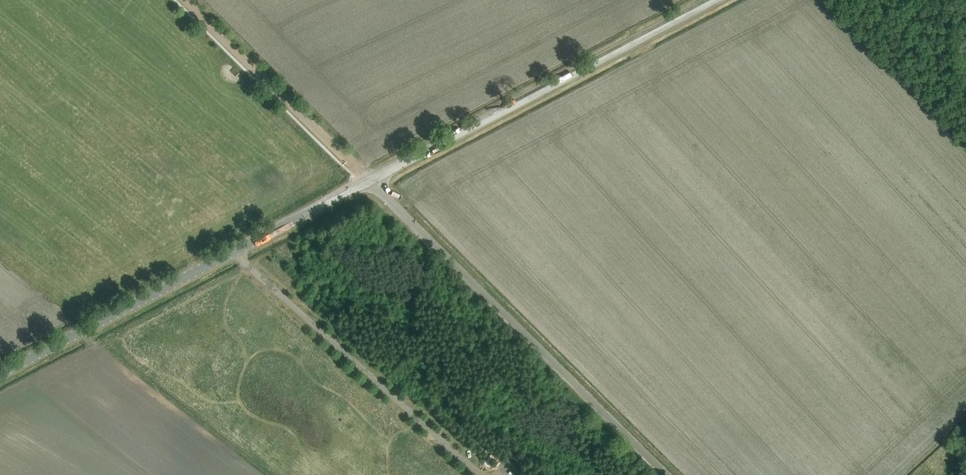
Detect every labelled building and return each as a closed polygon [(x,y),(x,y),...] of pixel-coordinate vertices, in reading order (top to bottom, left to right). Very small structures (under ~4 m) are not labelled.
[(514,472),(517,468),(523,461),(511,452),(506,459),(502,463),(514,472)]
